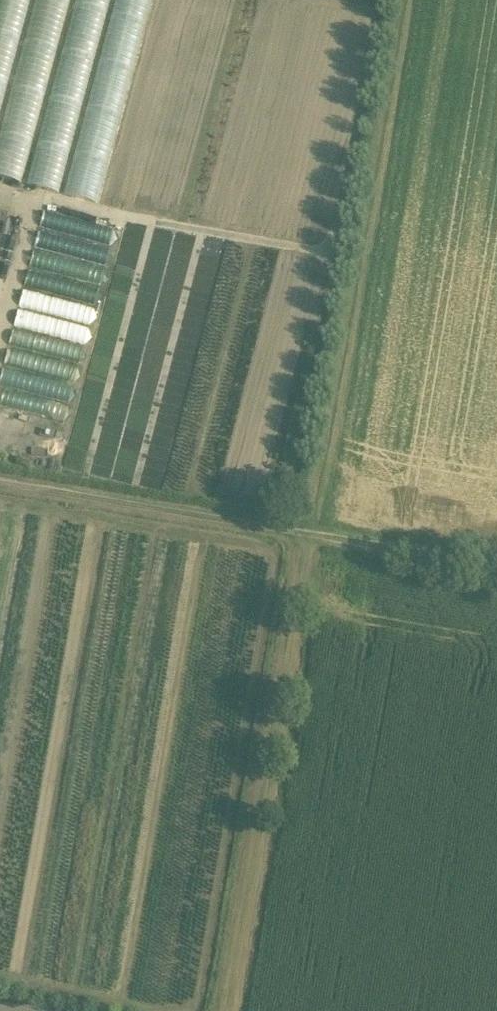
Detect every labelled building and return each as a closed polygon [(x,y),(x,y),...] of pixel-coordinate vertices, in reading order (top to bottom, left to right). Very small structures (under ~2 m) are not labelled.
[(0,128),(0,176),(22,181),(70,0),(34,0),(0,128)] [(29,0),(0,0),(0,111),(29,0)] [(27,184),(59,193),(110,0),(76,0),(27,184)] [(67,194),(100,203),(154,0),(118,0),(67,194)] [(34,245),(0,404),(69,418),(86,339),(74,336),(77,323),(92,327),(114,227),(44,212),(37,245),(34,245)]
